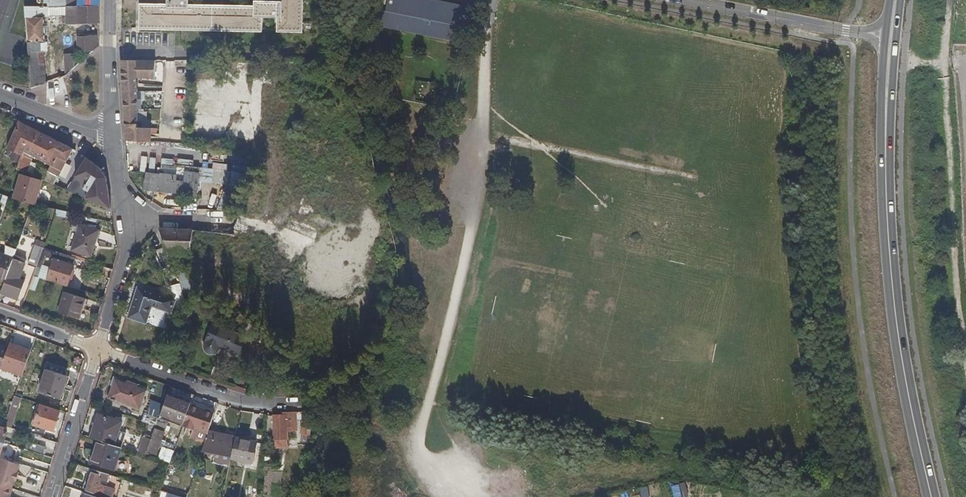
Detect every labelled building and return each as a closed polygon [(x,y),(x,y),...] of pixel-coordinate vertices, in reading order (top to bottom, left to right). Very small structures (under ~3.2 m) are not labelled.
[(254,1),(254,6),(189,5),(189,0),(168,0),(168,5),(140,4),(140,29),(262,32),(263,17),(277,18),(277,32),(302,32),(303,0),(278,0),(278,1),(254,1)] [(463,42),(470,7),(436,0),(388,0),(386,11),(378,9),(375,25),(463,42)] [(43,7),(24,7),(30,88),(45,83),(44,52),(42,52),(42,42),(44,42),(43,16),(48,16),(48,15),(65,15),(66,25),(99,24),(99,5),(78,6),(48,7),(48,2),(43,3),(43,7)] [(99,36),(77,37),(77,51),(93,51),(99,46),(99,36)] [(73,53),(63,54),(65,76),(75,67),(73,53)] [(156,60),(121,60),(123,89),(137,89),(137,78),(155,79),(156,60)] [(251,61),(224,61),(223,78),(251,79),(251,61)] [(137,89),(123,89),(126,140),(151,141),(151,128),(142,128),(143,123),(138,123),(138,109),(141,109),(141,100),(138,100),(137,89)] [(147,109),(146,119),(157,120),(158,109),(147,109)] [(9,134),(16,120),(0,112),(0,130),(9,134)] [(73,149),(19,121),(7,148),(23,156),(24,152),(34,157),(36,158),(36,159),(53,167),(58,157),(67,162),(73,149)] [(24,152),(23,156),(17,170),(25,174),(34,157),(24,152)] [(83,155),(76,165),(81,172),(94,171),(96,168),(97,168),(99,169),(99,168),(83,155)] [(67,162),(58,157),(53,167),(50,172),(58,176),(60,177),(67,162)] [(159,173),(147,173),(144,189),(198,195),(198,190),(201,167),(177,164),(177,166),(164,165),(162,174),(159,173)] [(231,171),(201,167),(198,190),(201,190),(202,182),(226,185),(231,171)] [(246,174),(231,171),(226,185),(217,209),(231,209),(234,203),(246,174)] [(43,181),(20,175),(13,199),(33,205),(36,206),(43,181)] [(99,231),(80,225),(72,251),(91,257),(99,231)] [(168,251),(192,253),(190,264),(200,264),(198,277),(215,278),(270,283),(273,257),(268,256),(270,237),(231,233),(192,229),(160,228),(162,233),(168,251)] [(46,242),(38,240),(36,245),(44,248),(46,242)] [(36,245),(35,245),(28,265),(37,268),(44,248),(36,245)] [(17,250),(6,246),(4,254),(14,258),(17,250)] [(76,258),(44,248),(37,268),(34,276),(67,287),(76,258)] [(0,253),(0,280),(5,282),(7,276),(14,258),(4,254),(0,253)] [(7,276),(5,282),(1,293),(19,300),(25,282),(7,276)] [(175,300),(138,287),(129,317),(146,322),(152,305),(171,312),(175,300)] [(81,298),(64,293),(59,313),(75,318),(81,298)] [(86,299),(81,298),(75,318),(80,319),(86,299)] [(245,336),(213,322),(204,343),(204,346),(204,348),(206,350),(208,352),(209,353),(212,353),(214,352),(217,350),(219,347),(238,354),(245,336)] [(10,343),(10,346),(31,353),(31,351),(10,343)] [(0,345),(0,369),(1,369),(1,368),(8,349),(0,345)] [(10,346),(8,349),(1,368),(22,376),(31,353),(10,346)] [(68,376),(47,369),(39,392),(61,399),(68,376)] [(279,374),(275,370),(270,375),(274,379),(279,374)] [(136,387),(115,379),(109,397),(140,408),(145,392),(136,388),(136,387)] [(296,411),(296,412),(298,430),(301,430),(299,443),(309,445),(310,439),(308,439),(311,413),(315,413),(317,404),(303,402),(301,411),(296,411)] [(214,412),(190,404),(182,426),(193,430),(194,427),(208,432),(208,429),(214,412)] [(60,411),(41,406),(35,424),(48,429),(48,427),(55,429),(60,411)] [(162,407),(159,417),(156,425),(146,454),(155,457),(159,445),(171,450),(174,444),(161,439),(172,410),(162,407)] [(123,420),(98,412),(90,436),(97,438),(120,446),(125,433),(119,431),(123,420)] [(159,417),(145,412),(142,420),(156,425),(159,417)] [(296,412),(274,415),(274,435),(275,446),(287,445),(287,439),(288,439),(288,430),(298,430),(296,412)] [(5,444),(9,432),(5,431),(5,427),(0,426),(0,442),(5,444)] [(208,432),(205,442),(202,450),(213,452),(231,456),(235,436),(235,435),(208,429),(208,432)] [(274,435),(265,435),(265,447),(275,446),(274,435)] [(257,441),(235,436),(231,456),(231,458),(252,462),(257,441)] [(120,446),(97,438),(90,461),(114,469),(122,446),(120,446)] [(46,447),(31,442),(29,451),(43,455),(46,447)] [(231,456),(213,452),(212,460),(229,464),(231,458),(231,456)] [(0,458),(0,459),(0,484),(12,488),(15,480),(16,481),(19,472),(18,472),(20,464),(0,458)] [(93,468),(85,492),(102,496),(112,496),(115,488),(105,485),(109,473),(93,468)] [(172,487),(162,483),(160,490),(169,492),(170,493),(172,487)] [(12,488),(0,484),(0,496),(10,496),(12,488)]
